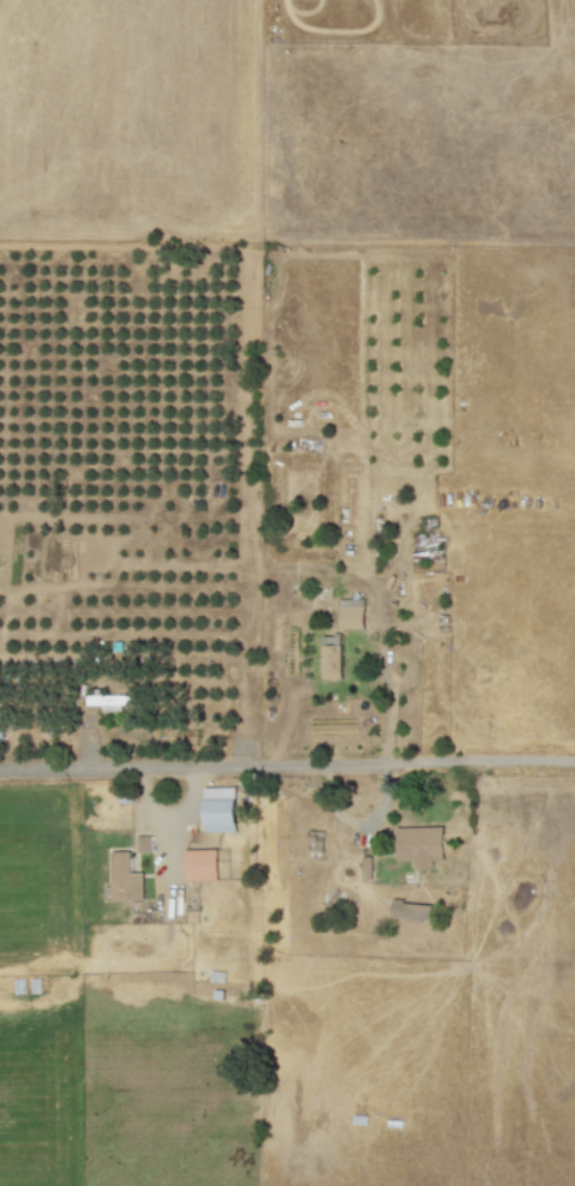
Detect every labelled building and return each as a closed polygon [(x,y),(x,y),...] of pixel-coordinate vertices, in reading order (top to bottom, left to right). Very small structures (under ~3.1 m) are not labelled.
[(365,599),(339,599),(340,629),(365,629),(365,599)] [(342,679),(341,635),(321,635),(322,679),(342,679)] [(236,832),(235,787),(204,787),(204,832),(236,832)] [(415,868),(434,868),(434,860),(445,860),(445,827),(398,828),(399,860),(415,860),(415,868)] [(138,852),(153,851),(152,835),(138,835),(138,852)] [(218,880),(217,849),(186,850),(186,881),(218,880)] [(131,851),(111,851),(113,900),(144,900),(143,872),(131,872),(131,851)] [(391,918),(431,920),(432,903),(392,901),(391,918)]
